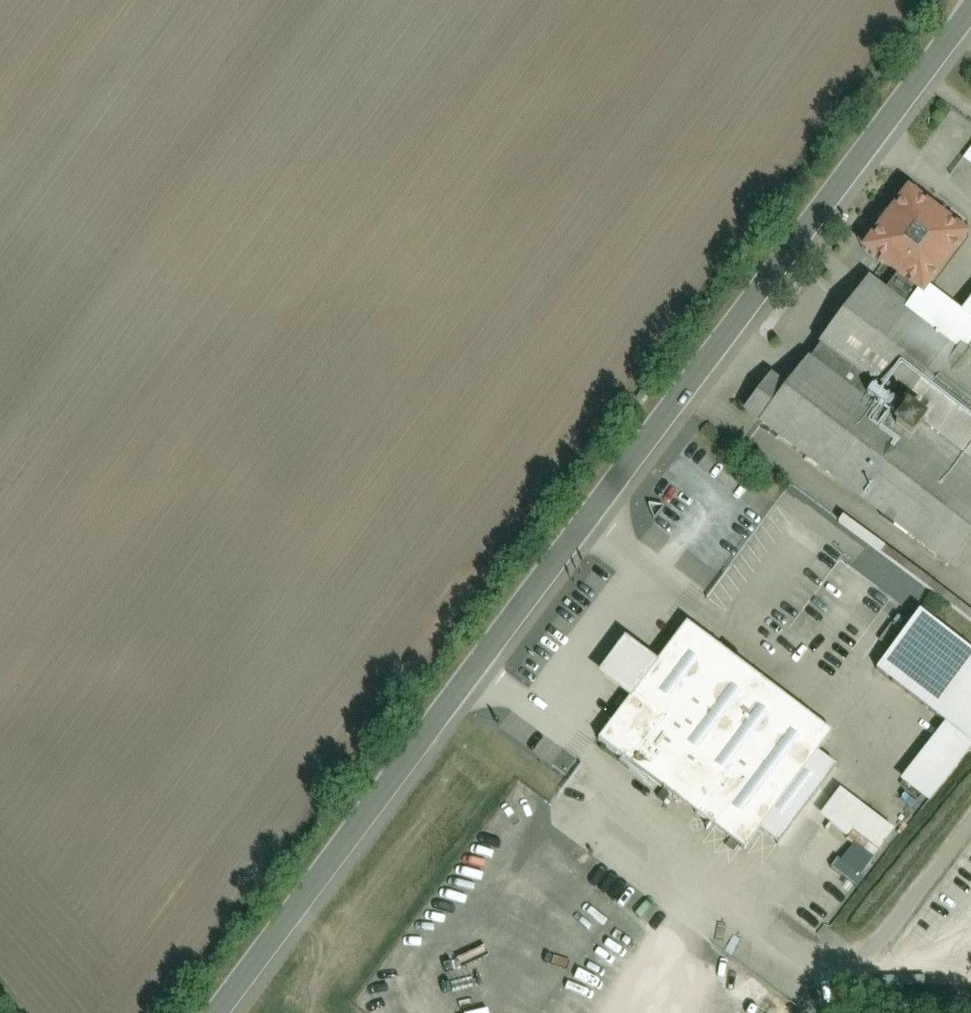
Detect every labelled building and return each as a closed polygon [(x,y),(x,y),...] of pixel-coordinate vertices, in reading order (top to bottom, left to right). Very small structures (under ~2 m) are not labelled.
[(902,195),(858,254),(922,300),(965,241),(902,195)] [(935,299),(917,323),(863,284),(799,372),(803,375),(760,435),(946,571),(970,538),(970,326),(935,299)] [(878,669),(946,720),(901,781),(929,802),(970,746),(970,663),(913,620),(878,669)] [(775,848),(832,770),(815,758),(830,738),(682,628),(653,668),(620,644),(595,681),(626,705),(596,747),(690,818),(741,852),(756,833),(775,848)] [(840,790),(817,820),(872,861),(894,830),(840,790)]
